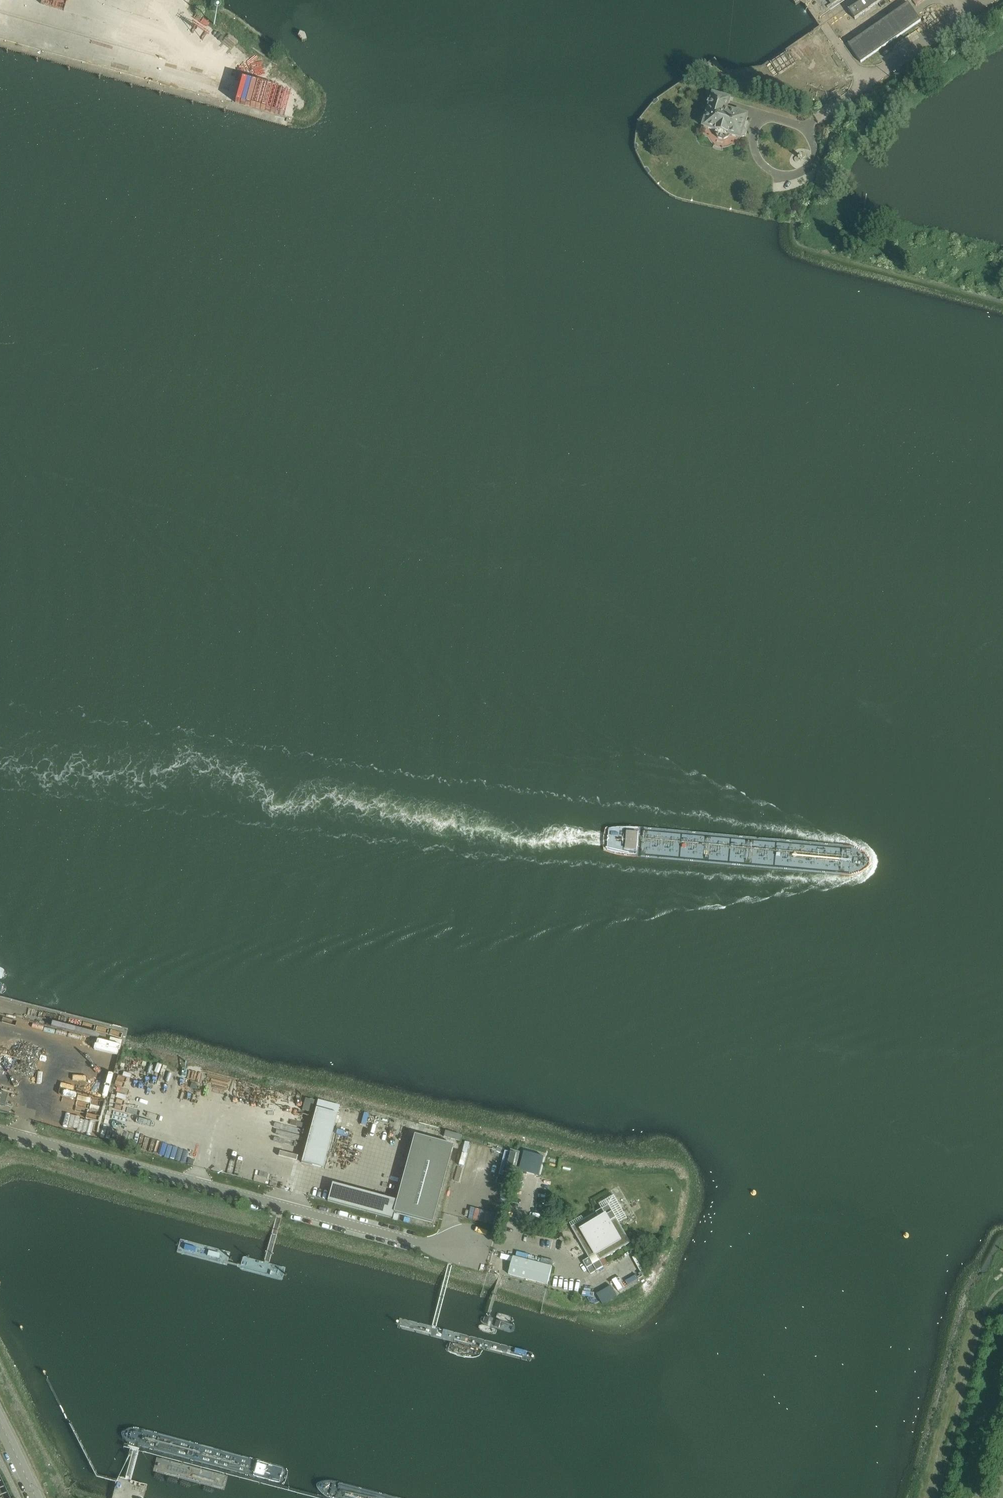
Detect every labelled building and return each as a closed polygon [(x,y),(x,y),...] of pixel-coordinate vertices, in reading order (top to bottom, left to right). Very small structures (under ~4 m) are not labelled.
[(828,9),(840,0),(828,0),(831,4),(827,7),(828,9)] [(855,20),(879,4),(882,8),(887,4),(884,0),(864,0),(849,11),(855,20)] [(848,45),(861,63),(921,22),(908,3),(848,45)] [(705,128),(716,131),(715,133),(718,138),(724,140),(729,137),(730,136),(740,139),(741,139),(741,138),(746,137),(747,132),(744,128),(748,117),(731,112),(732,110),(732,109),(728,108),(730,100),(726,99),(727,96),(719,94),(719,93),(716,92),(716,93),(716,92),(715,96),(714,95),(707,117),(703,119),(701,123),(704,127),(704,128),(705,128)] [(314,1101),(305,1099),(302,1110),(311,1113),(314,1101)] [(337,1114),(316,1109),(301,1163),(323,1169),(337,1114)] [(310,1117),(304,1115),(300,1132),(306,1133),(310,1117)] [(167,1156),(172,1130),(149,1125),(143,1151),(167,1156)] [(432,1223),(453,1146),(414,1135),(393,1213),(432,1223)] [(511,1179),(506,1177),(503,1190),(508,1191),(511,1179)] [(396,1201),(332,1183),(327,1201),(391,1219),(396,1201)] [(583,1262),(591,1275),(604,1267),(600,1261),(631,1243),(619,1223),(627,1218),(614,1196),(599,1204),(602,1209),(584,1220),(582,1217),(570,1224),(572,1227),(571,1227),(589,1258),(583,1262)] [(553,1267),(514,1257),(509,1275),(548,1285),(553,1267)] [(593,1294),(589,1285),(583,1287),(588,1297),(593,1294)]
